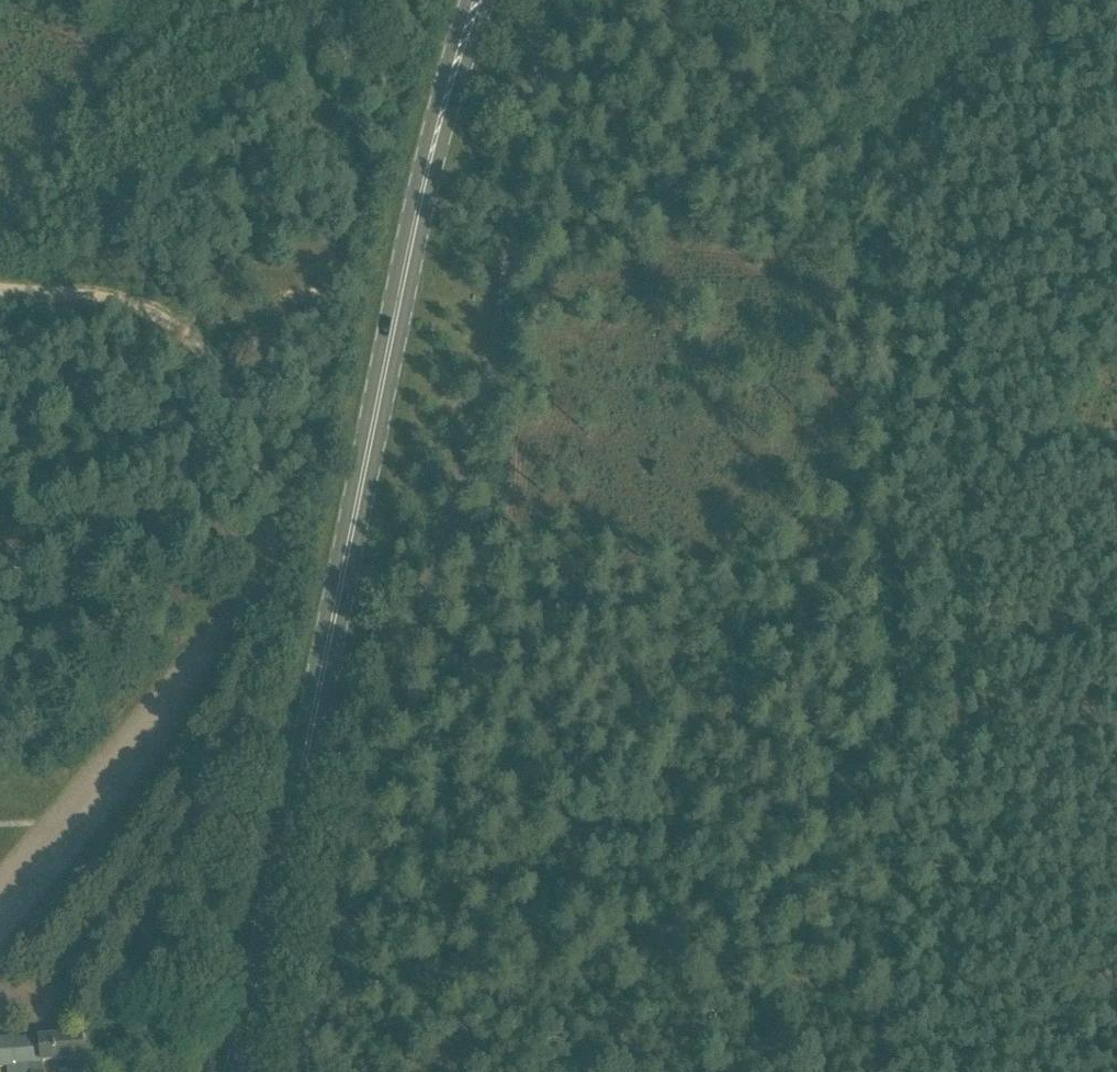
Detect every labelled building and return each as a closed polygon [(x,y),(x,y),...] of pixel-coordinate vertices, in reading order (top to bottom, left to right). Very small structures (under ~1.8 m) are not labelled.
[(9,1069),(9,1071),(44,1071),(44,1070),(43,1070),(42,1061),(84,1058),(83,1040),(82,1040),(81,1034),(39,1038),(13,1040),(13,1038),(0,1040),(0,1070),(9,1069)]
